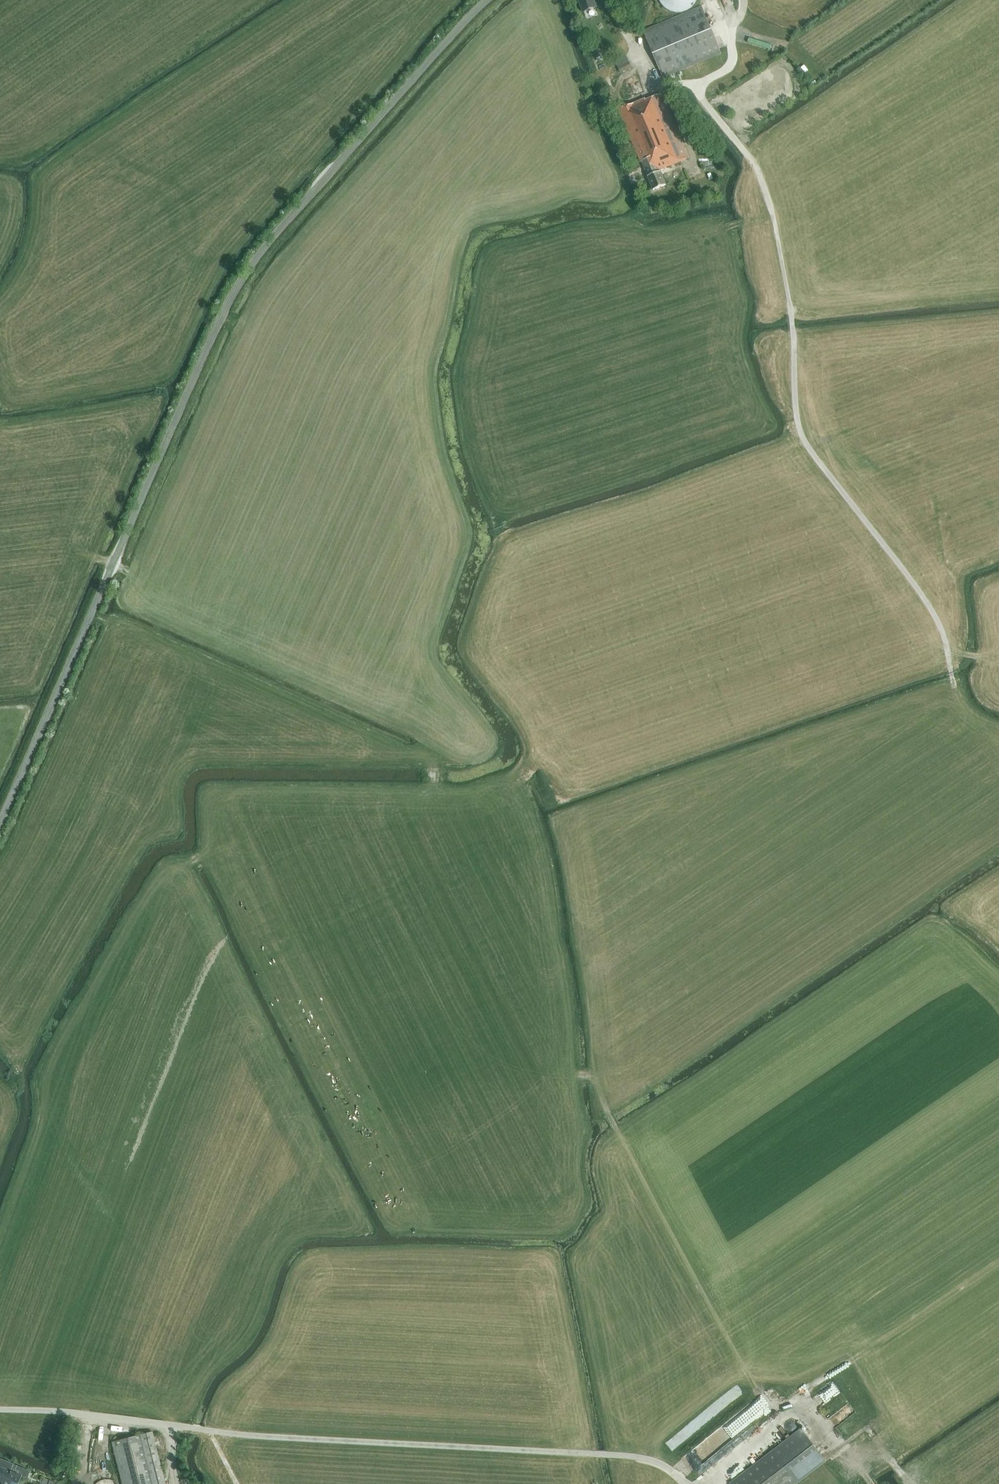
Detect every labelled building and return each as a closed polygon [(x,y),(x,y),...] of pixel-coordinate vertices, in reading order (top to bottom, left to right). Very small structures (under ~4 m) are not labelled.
[(693,5),(696,1),(696,0),(659,0),(660,1),(663,5),(666,8),(669,10),(673,11),(676,12),(680,12),(684,11),(688,9),(691,7),(693,5)] [(662,77),(721,53),(702,7),(643,31),(662,77)] [(620,73),(632,68),(626,54),(614,59),(620,73)] [(653,190),(660,187),(666,185),(660,169),(673,164),(689,157),(662,93),(646,100),(645,98),(624,108),(622,103),(611,107),(615,116),(620,114),(641,162),(642,162),(653,190)] [(825,1461),(800,1429),(730,1483),(731,1483),(796,1483),(825,1461)] [(152,1432),(113,1442),(116,1452),(124,1483),(165,1483),(152,1432)] [(13,1465),(13,1464),(14,1463),(0,1458),(0,1483),(6,1483),(13,1465)] [(6,1483),(18,1483),(21,1476),(24,1476),(27,1477),(29,1471),(23,1468),(13,1465),(6,1483)]
